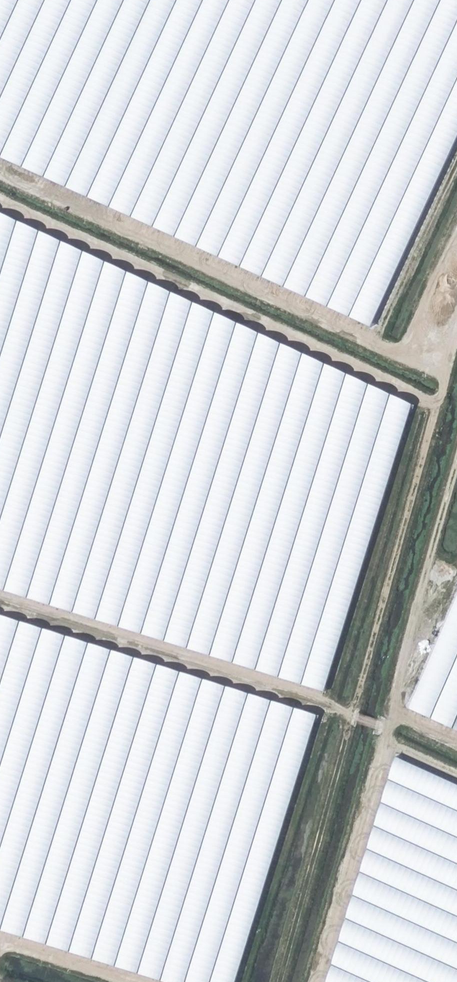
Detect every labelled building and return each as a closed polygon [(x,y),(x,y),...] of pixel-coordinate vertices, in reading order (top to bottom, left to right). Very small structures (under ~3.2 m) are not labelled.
[(456,78),(456,0),(286,0),(456,78)] [(408,707),(456,730),(456,593),(408,707)] [(397,758),(328,981),(456,981),(456,785),(397,758)]
